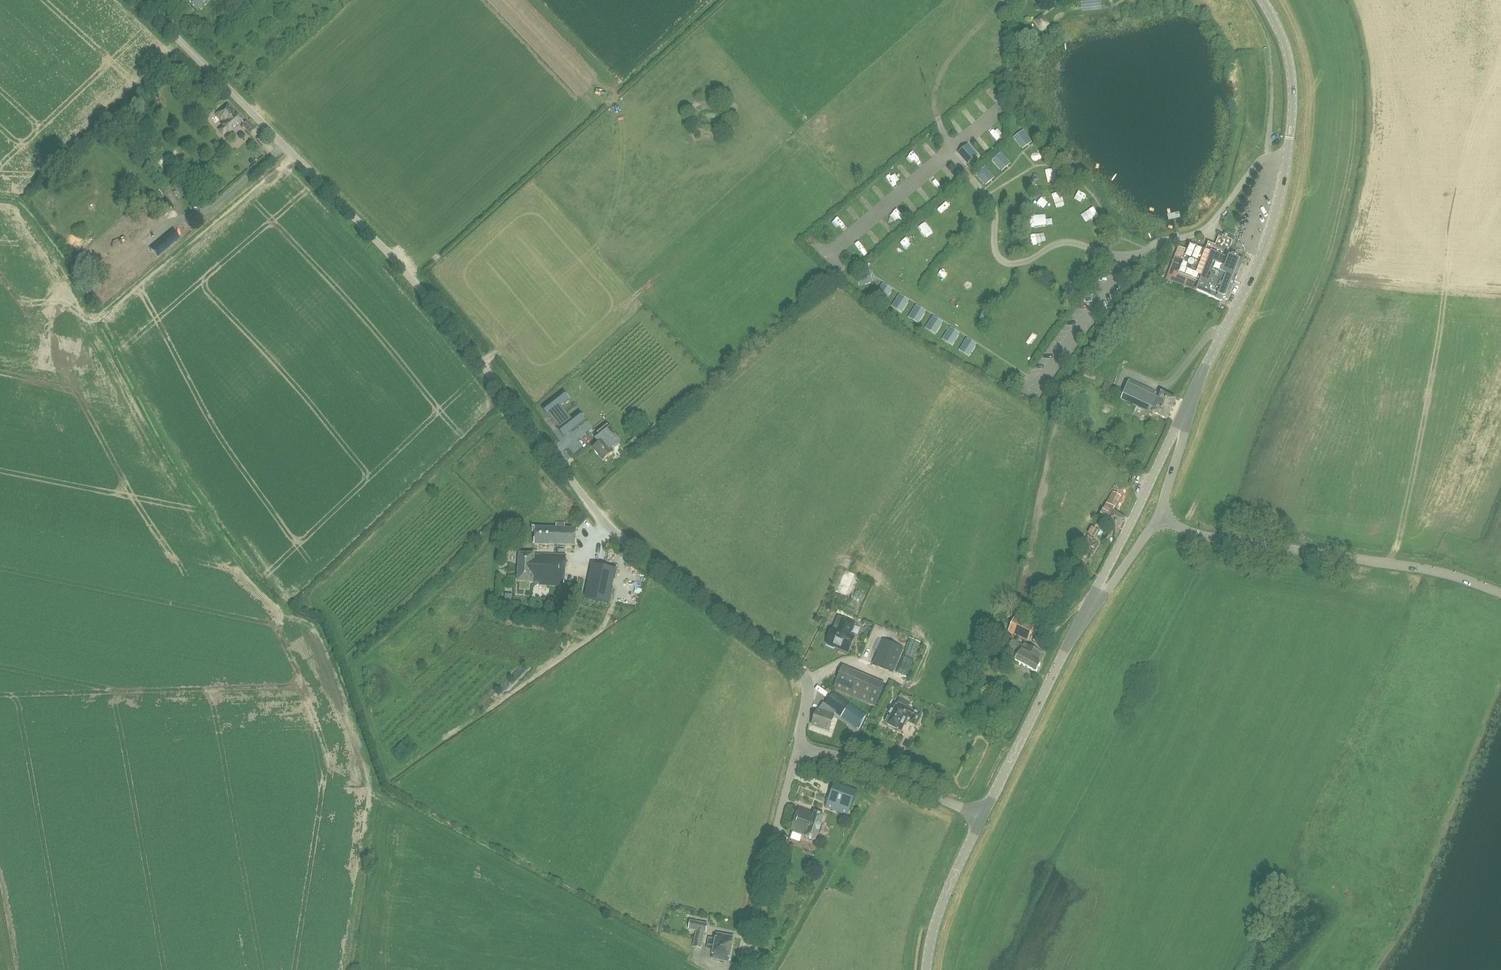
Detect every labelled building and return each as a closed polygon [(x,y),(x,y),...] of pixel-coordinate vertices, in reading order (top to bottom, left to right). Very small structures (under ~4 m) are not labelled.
[(197,12),(210,0),(186,0),(197,12)] [(791,57),(789,61),(802,67),(804,62),(791,57)] [(216,113),(224,123),(220,126),(222,127),(219,129),(223,134),(227,130),(229,132),(243,120),(228,103),(216,113)] [(250,135),(255,129),(247,121),(242,126),(250,135)] [(1013,137),(1021,149),(1031,142),(1022,130),(1013,137)] [(960,152),(969,162),(975,156),(966,146),(960,152)] [(227,148),(219,147),(218,155),(226,156),(227,148)] [(991,160),(1001,171),(1010,163),(1000,152),(991,160)] [(975,175),(984,186),(993,178),(984,167),(975,175)] [(972,231),(976,234),(983,226),(980,223),(972,231)] [(1166,278),(1220,300),(1226,299),(1241,263),(1242,259),(1227,253),(1232,239),(1220,234),(1215,246),(1214,246),(1211,252),(1190,243),(1184,257),(1176,254),(1166,278)] [(130,240),(122,245),(130,257),(138,252),(130,240)] [(1103,379),(1098,388),(1104,392),(1109,383),(1103,379)] [(1129,380),(1121,399),(1168,418),(1176,398),(1161,392),(1161,393),(1129,380)] [(560,406),(569,399),(563,391),(542,408),(548,416),(549,415),(560,406)] [(559,428),(557,428),(564,436),(585,420),(579,412),(570,418),(559,428)] [(604,441),(593,449),(603,461),(613,453),(611,449),(617,444),(613,439),(616,437),(607,426),(597,433),(604,441)] [(624,452),(631,448),(627,441),(620,445),(624,452)] [(1120,527),(1125,518),(1112,511),(1120,496),(1112,492),(1100,516),(1120,527)] [(575,545),(576,528),(564,528),(565,523),(556,522),(556,527),(535,527),(534,544),(575,545)] [(1086,532),(1094,537),(1097,529),(1090,525),(1086,532)] [(534,543),(534,537),(531,537),(531,530),(525,530),(525,542),(534,543)] [(563,586),(565,555),(519,552),(517,583),(563,586)] [(1080,576),(1084,567),(1078,562),(1064,585),(1071,590),(1080,576)] [(616,569),(592,564),(585,598),(609,603),(616,569)] [(860,592),(851,606),(865,615),(874,602),(860,592)] [(774,622),(783,630),(791,622),(781,614),(774,622)] [(1028,641),(1034,625),(1014,617),(1007,631),(1028,641)] [(836,647),(849,652),(856,637),(850,635),(856,623),(844,618),(840,626),(841,626),(839,630),(834,628),(827,643),(829,644),(828,646),(835,649),(836,647)] [(884,639),(873,663),(894,672),(904,648),(884,639)] [(1014,661),(1035,672),(1040,664),(1036,662),(1041,653),(1019,642),(1018,645),(1003,639),(999,650),(1012,656),(1016,658),(1014,661)] [(814,670),(823,676),(827,669),(819,663),(814,670)] [(832,689),(875,707),(885,684),(842,666),(832,689)] [(826,704),(843,716),(851,703),(835,692),(826,704)] [(887,725),(900,731),(906,718),(910,720),(910,722),(916,724),(920,714),(897,704),(894,709),(891,708),(888,716),(891,717),(887,725)] [(817,711),(812,725),(829,731),(833,716),(817,711)] [(851,722),(861,726),(864,719),(855,714),(851,722)] [(847,815),(856,790),(835,782),(825,807),(847,815)] [(814,814),(799,809),(792,830),(807,835),(806,837),(816,840),(819,831),(820,831),(822,825),(821,824),(824,815),(815,812),(814,814)] [(696,931),(704,933),(706,933),(708,924),(690,921),(688,930),(696,931)] [(704,933),(696,931),(692,948),(701,949),(704,933)] [(708,938),(707,945),(731,949),(733,937),(717,934),(716,940),(714,939),(708,938)] [(731,949),(707,945),(706,949),(711,950),(711,951),(714,952),(713,958),(728,961),(731,949)]
